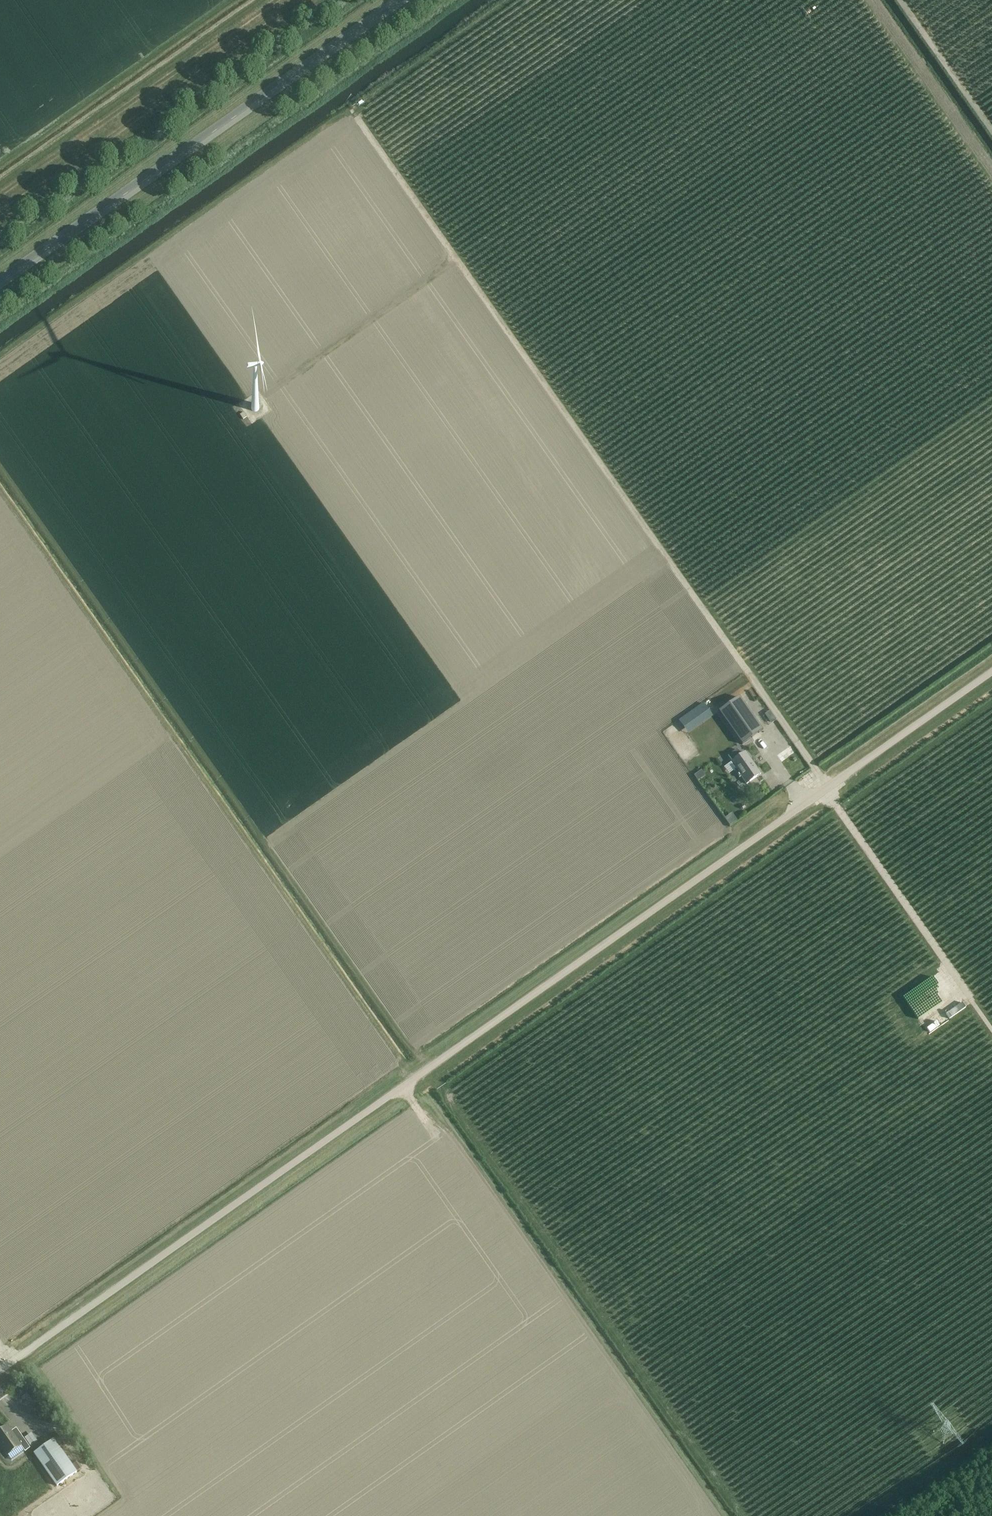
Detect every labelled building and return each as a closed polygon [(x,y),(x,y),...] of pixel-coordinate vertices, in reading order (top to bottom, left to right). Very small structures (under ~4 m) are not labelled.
[(739,697),(719,711),(742,744),(762,730),(739,697)] [(741,755),(737,749),(728,755),(733,761),(732,762),(724,767),(729,774),(734,770),(740,777),(742,776),(747,784),(761,774),(755,765),(754,766),(751,762),(752,762),(746,752),(741,755)] [(950,1019),(966,1007),(962,1003),(946,1014),(950,1019)] [(23,1438),(18,1441),(7,1426),(0,1431),(0,1444),(8,1455),(21,1445),(25,1451),(30,1448),(23,1438)] [(77,1472),(54,1439),(34,1453),(57,1486),(77,1472)]
